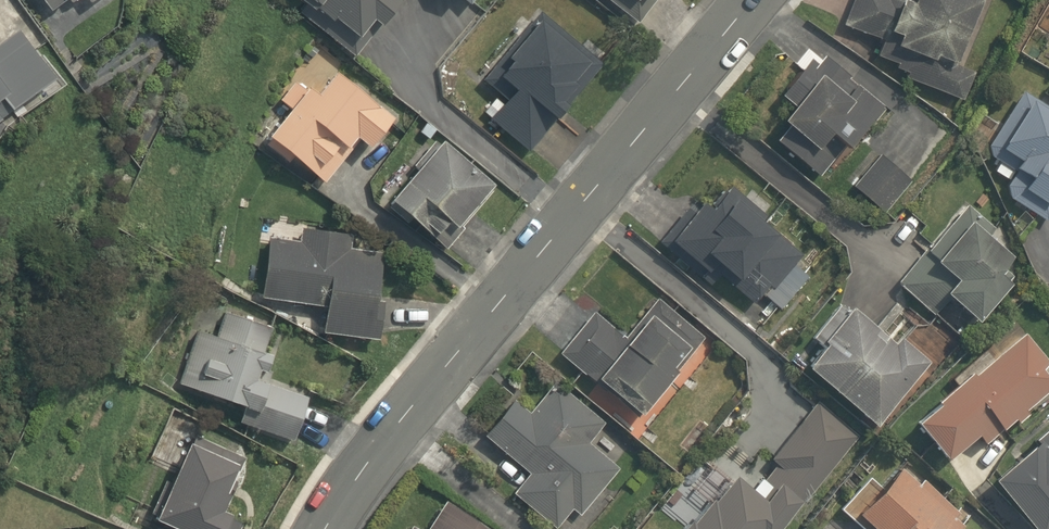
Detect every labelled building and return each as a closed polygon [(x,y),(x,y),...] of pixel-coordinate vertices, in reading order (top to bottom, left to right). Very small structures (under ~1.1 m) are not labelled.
[(56,14),(75,0),(46,0),(56,14)] [(315,15),(309,23),(352,57),(397,1),(395,0),(297,0),(315,15)] [(634,22),(651,0),(605,0),(634,22)] [(845,27),(885,41),(878,61),(894,67),(890,78),(961,103),(971,74),(961,70),(985,2),(980,0),(854,0),(845,27)] [(530,153),(600,67),(539,18),(486,83),(502,96),(485,116),(530,153)] [(11,104),(17,114),(57,86),(24,37),(0,53),(0,111),(11,104)] [(793,63),(808,75),(779,113),(790,122),(774,144),(815,176),(836,148),(847,157),(881,112),(845,85),(853,75),(810,41),(793,63)] [(362,142),(375,152),(397,125),(334,71),(313,96),(295,81),(280,100),(291,110),(265,140),(323,188),(362,142)] [(1047,226),(1048,222),(1048,110),(1022,93),(981,158),(1014,178),(1002,198),(1047,226)] [(440,141),(416,169),(424,176),(394,211),(441,250),(494,188),(440,141)] [(913,185),(881,159),(856,189),(887,215),(913,185)] [(716,197),(675,240),(724,286),(731,278),(769,313),(818,260),(747,193),(730,210),(716,197)] [(1032,283),(1019,243),(979,209),(913,286),(980,344),(1032,283)] [(272,244),(266,301),(331,308),(328,337),(377,342),(389,239),(305,229),(303,248),(272,244)] [(641,341),(606,315),(574,359),(655,419),(719,333),(672,298),(641,341)] [(940,364),(853,303),(823,346),(835,355),(816,381),(890,434),(940,364)] [(264,381),(273,359),(202,330),(180,385),(244,410),(240,422),(295,443),(312,400),(264,381)] [(1048,413),(1048,351),(1036,336),(928,423),(964,469),(994,445),(1000,452),(1048,413)] [(582,511),(612,469),(583,449),(605,418),(557,384),(535,416),(515,402),(485,444),(528,474),(513,496),(556,526),(571,504),(582,511)] [(868,439),(829,405),(782,459),(792,467),(766,497),(752,484),(712,528),(797,528),(824,497),(820,494),(868,439)] [(251,456),(198,431),(151,528),(240,528),(241,526),(221,517),(251,456)] [(1006,483),(1047,528),(1048,528),(1048,444),(1006,483)] [(910,461),(857,521),(865,528),(986,528),(910,461)] [(448,505),(433,528),(487,528),(448,505)]
